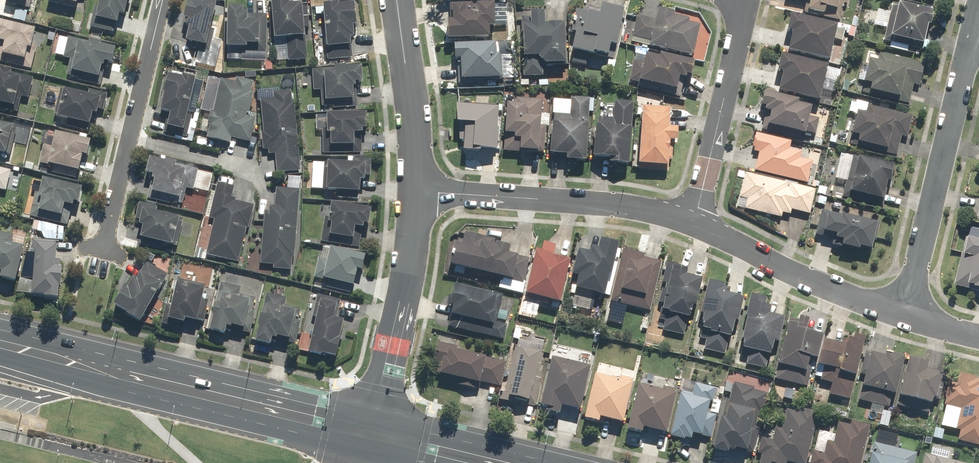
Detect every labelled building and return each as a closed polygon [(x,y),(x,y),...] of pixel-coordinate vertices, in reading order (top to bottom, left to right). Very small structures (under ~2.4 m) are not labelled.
[(28,11),(30,0),(2,0),(1,5),(28,11)] [(44,1),(73,9),(76,0),(44,0),(44,1)] [(88,29),(112,35),(116,17),(122,18),(127,0),(97,0),(95,7),(93,6),(88,29)] [(208,54),(214,31),(208,29),(215,0),(187,0),(186,4),(184,4),(180,22),(182,23),(181,28),(185,29),(181,48),(208,54)] [(270,42),(285,41),(286,63),(306,61),(304,29),(308,29),(307,5),(286,6),(286,0),(267,0),(270,42)] [(802,14),(839,23),(844,0),(806,0),(802,14)] [(351,4),(319,7),(324,62),(352,60),(350,30),(354,30),(351,4)] [(443,25),(444,43),(487,41),(486,30),(492,30),(491,6),(471,7),(471,4),(447,5),(448,24),(443,25)] [(890,4),(882,42),(923,52),(931,14),(890,4)] [(613,49),(621,13),(598,8),(596,18),(573,13),(568,35),(572,36),(568,54),(592,59),(592,57),(604,60),(607,48),(613,49)] [(240,10),(224,10),(223,51),(226,51),(225,62),(265,63),(266,16),(240,15),(240,10)] [(645,50),(689,60),(696,29),(685,26),(686,22),(671,19),(671,16),(655,12),(652,22),(636,18),(630,44),(646,48),(645,50)] [(519,19),(521,79),(542,79),(542,68),(565,67),(564,25),(542,25),(542,15),(527,15),(527,19),(519,19)] [(835,28),(788,17),(784,35),(789,36),(785,54),(827,64),(835,28)] [(29,71),(35,46),(29,45),(32,32),(0,25),(0,65),(29,71)] [(99,47),(66,39),(61,60),(68,61),(64,77),(77,80),(76,82),(99,88),(105,67),(108,68),(112,52),(99,49),(99,47)] [(497,45),(450,47),(451,63),(457,62),(458,86),(499,84),(497,45)] [(689,79),(692,64),(657,57),(656,60),(634,55),(627,88),(679,99),(684,78),(689,79)] [(918,88),(924,66),(877,55),(875,64),(866,62),(859,95),(907,106),(912,87),(918,88)] [(825,68),(778,57),(774,74),(779,75),(775,95),(817,104),(825,68)] [(359,68),(310,71),(312,93),(319,92),(320,109),(332,108),(332,111),(356,109),(354,86),(360,85),(359,68)] [(0,73),(0,113),(3,114),(4,111),(17,114),(20,100),(26,101),(31,80),(0,73)] [(189,140),(202,83),(164,74),(159,97),(161,97),(157,114),(165,116),(161,134),(189,140)] [(208,127),(205,139),(229,145),(230,140),(249,144),(254,120),(247,119),(253,94),(250,93),(252,83),(235,79),(234,84),(219,80),(211,113),(208,113),(205,126),(208,127)] [(102,116),(106,96),(87,91),(86,98),(58,92),(51,125),(86,133),(90,116),(94,117),(94,114),(102,116)] [(275,174),(299,172),(292,92),(271,93),(272,100),(259,101),(261,133),(259,133),(261,152),(266,151),(267,156),(273,156),(275,174)] [(797,103),(761,95),(757,113),(764,114),(760,132),(801,142),(808,110),(796,107),(797,103)] [(584,167),(589,99),(569,98),(569,102),(551,101),(547,157),(563,158),(563,165),(584,167)] [(504,106),(500,153),(542,156),(544,128),(548,128),(548,116),(541,115),(541,101),(515,100),(514,107),(504,106)] [(627,171),(632,104),(613,102),(611,120),(593,118),(590,161),(607,163),(607,169),(627,171)] [(906,139),(911,117),(866,106),(863,116),(854,114),(848,137),(851,138),(848,147),(896,158),(900,138),(906,139)] [(639,107),(634,172),(666,174),(667,162),(673,162),(675,130),(669,130),(670,109),(639,107)] [(495,111),(453,108),(451,128),(462,128),(460,155),(492,157),(495,111)] [(364,116),(314,117),(314,132),(319,132),(320,155),(360,155),(360,132),(364,132),(364,116)] [(7,164),(16,130),(0,126),(0,162),(7,164)] [(85,160),(90,138),(78,135),(77,139),(46,132),(38,166),(52,169),(50,175),(74,180),(79,159),(85,160)] [(753,173),(806,186),(812,163),(799,160),(801,153),(789,150),(791,143),(754,134),(749,153),(757,154),(753,173)] [(891,167),(850,157),(840,198),(881,208),(891,167)] [(369,185),(370,160),(351,159),(350,165),(312,163),(310,191),(322,192),(322,194),(334,194),(334,200),(356,201),(357,184),(369,185)] [(173,166),(146,160),(142,177),(150,179),(145,200),(169,206),(170,203),(181,206),(185,190),(192,192),(197,171),(182,168),(181,173),(172,171),(173,166)] [(0,171),(0,193),(5,194),(9,173),(0,171)] [(814,191),(744,175),(738,200),(745,202),(743,212),(780,220),(781,215),(789,217),(790,212),(809,216),(814,191)] [(79,191),(33,180),(24,217),(66,227),(71,206),(75,207),(79,191)] [(234,188),(216,184),(207,220),(212,221),(203,257),(237,264),(245,230),(247,230),(253,207),(230,201),(234,188)] [(293,260),(299,191),(275,189),(273,209),(267,209),(267,214),(263,214),(259,266),(272,267),(271,271),(290,272),(291,260),(293,260)] [(156,208),(137,204),(133,221),(136,222),(135,228),(140,229),(135,246),(161,252),(162,247),(175,251),(182,221),(155,214),(156,208)] [(323,218),(319,244),(358,250),(362,227),(366,228),(369,212),(328,205),(325,219),(323,218)] [(879,226),(819,212),(813,236),(832,241),(830,247),(856,253),(856,251),(872,254),(879,226)] [(954,288),(978,294),(978,231),(968,228),(954,288)] [(12,286),(20,249),(10,247),(13,237),(0,234),(0,283),(12,286)] [(451,246),(446,268),(522,286),(528,260),(507,255),(508,250),(492,246),(493,242),(462,235),(459,248),(451,246)] [(53,263),(55,242),(30,240),(28,263),(30,263),(29,278),(19,277),(15,294),(28,295),(28,300),(56,302),(60,263),(53,263)] [(571,279),(568,295),(573,296),(570,308),(589,312),(593,298),(604,300),(616,247),(596,242),(594,251),(588,250),(587,255),(574,253),(568,278),(571,279)] [(532,253),(518,315),(535,319),(539,302),(559,307),(569,262),(552,258),(554,248),(540,245),(538,254),(532,253)] [(362,258),(327,250),(324,261),(317,260),(313,280),(326,283),(325,290),(348,295),(354,273),(359,274),(362,258)] [(622,251),(609,304),(649,313),(660,264),(643,260),(644,256),(622,251)] [(109,309),(136,326),(166,276),(145,263),(134,282),(130,280),(123,291),(121,289),(109,309)] [(687,269),(665,264),(655,306),(660,307),(657,321),(662,322),(660,332),(683,337),(689,310),(694,311),(700,282),(685,278),(687,269)] [(164,306),(159,325),(180,330),(182,322),(194,325),(194,322),(203,324),(208,302),(201,301),(204,287),(175,280),(168,307),(164,306)] [(212,307),(205,334),(221,337),(223,328),(247,334),(255,300),(239,297),(240,289),(219,284),(214,307),(212,307)] [(722,288),(705,284),(697,318),(702,319),(695,349),(725,356),(732,325),(736,326),(741,302),(726,299),(728,293),(722,291),(722,288)] [(446,328),(502,342),(509,312),(498,310),(501,297),(453,285),(447,310),(450,311),(446,328)] [(264,295),(251,346),(267,349),(269,342),(291,347),(300,311),(284,307),(286,300),(264,295)] [(340,301),(315,296),(310,318),(313,319),(304,356),(332,363),(342,323),(335,321),(340,301)] [(764,302),(747,298),(737,343),(742,345),(739,355),(746,357),(744,365),(766,370),(772,346),(776,347),(782,320),(767,317),(769,309),(763,308),(764,302)] [(786,320),(772,381),(806,388),(812,362),(815,363),(820,338),(803,334),(806,322),(796,319),(795,322),(786,320)] [(827,397),(849,402),(863,340),(850,337),(849,343),(841,341),(839,347),(820,343),(814,370),(821,372),(818,383),(830,385),(827,397)] [(457,348),(436,343),(430,365),(437,366),(435,377),(454,382),(453,387),(478,393),(480,384),(499,389),(505,364),(456,352),(457,348)] [(500,393),(498,402),(515,406),(516,403),(527,406),(539,355),(513,349),(502,393),(500,393)] [(866,355),(855,401),(887,408),(890,396),(892,397),(901,358),(881,354),(880,358),(866,355)] [(904,359),(893,407),(930,415),(939,376),(922,373),(924,364),(904,359)] [(548,360),(535,413),(556,418),(558,410),(577,414),(588,370),(548,360)] [(591,375),(580,423),(596,427),(597,422),(620,427),(632,381),(618,377),(617,382),(591,375)] [(974,380),(974,378),(958,375),(955,385),(946,383),(941,406),(944,406),(939,428),(958,432),(956,442),(978,447),(978,381),(974,380)] [(681,381),(666,441),(681,444),(681,442),(688,444),(689,438),(699,440),(707,404),(711,405),(715,389),(681,381)] [(717,421),(709,453),(725,457),(726,454),(747,459),(758,414),(761,415),(766,395),(752,392),(752,389),(726,383),(724,393),(729,394),(722,422),(717,421)] [(635,386),(623,434),(638,437),(639,432),(664,438),(675,391),(661,388),(660,392),(635,386)] [(818,414),(798,409),(798,413),(785,410),(780,430),(774,429),(771,442),(760,439),(756,456),(760,457),(758,462),(806,462),(818,414)] [(868,426),(850,422),(849,427),(837,424),(832,443),(825,441),(822,454),(811,452),(809,462),(859,462),(868,426)] [(865,462),(913,462),(915,454),(893,448),(897,436),(876,431),(873,443),(870,442),(865,462)] [(922,455),(920,462),(957,462),(922,455)]
